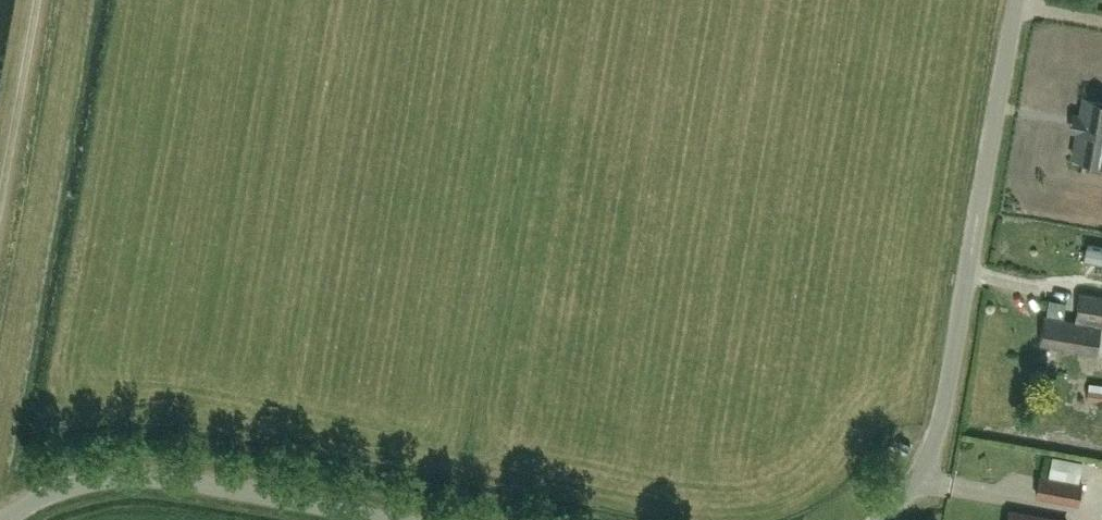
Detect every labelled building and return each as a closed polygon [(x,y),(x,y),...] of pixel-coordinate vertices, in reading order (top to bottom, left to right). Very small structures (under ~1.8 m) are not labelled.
[(1085,99),(1085,97),(1084,97),(1073,155),(1075,155),(1075,153),(1101,158),(1101,102),(1085,99)] [(1084,260),(1101,263),(1101,248),(1086,245),(1084,260)] [(1081,293),(1076,321),(1045,316),(1041,343),(1101,354),(1101,297),(1081,293)] [(1079,504),(1083,484),(1041,476),(1037,495),(1079,504)]
